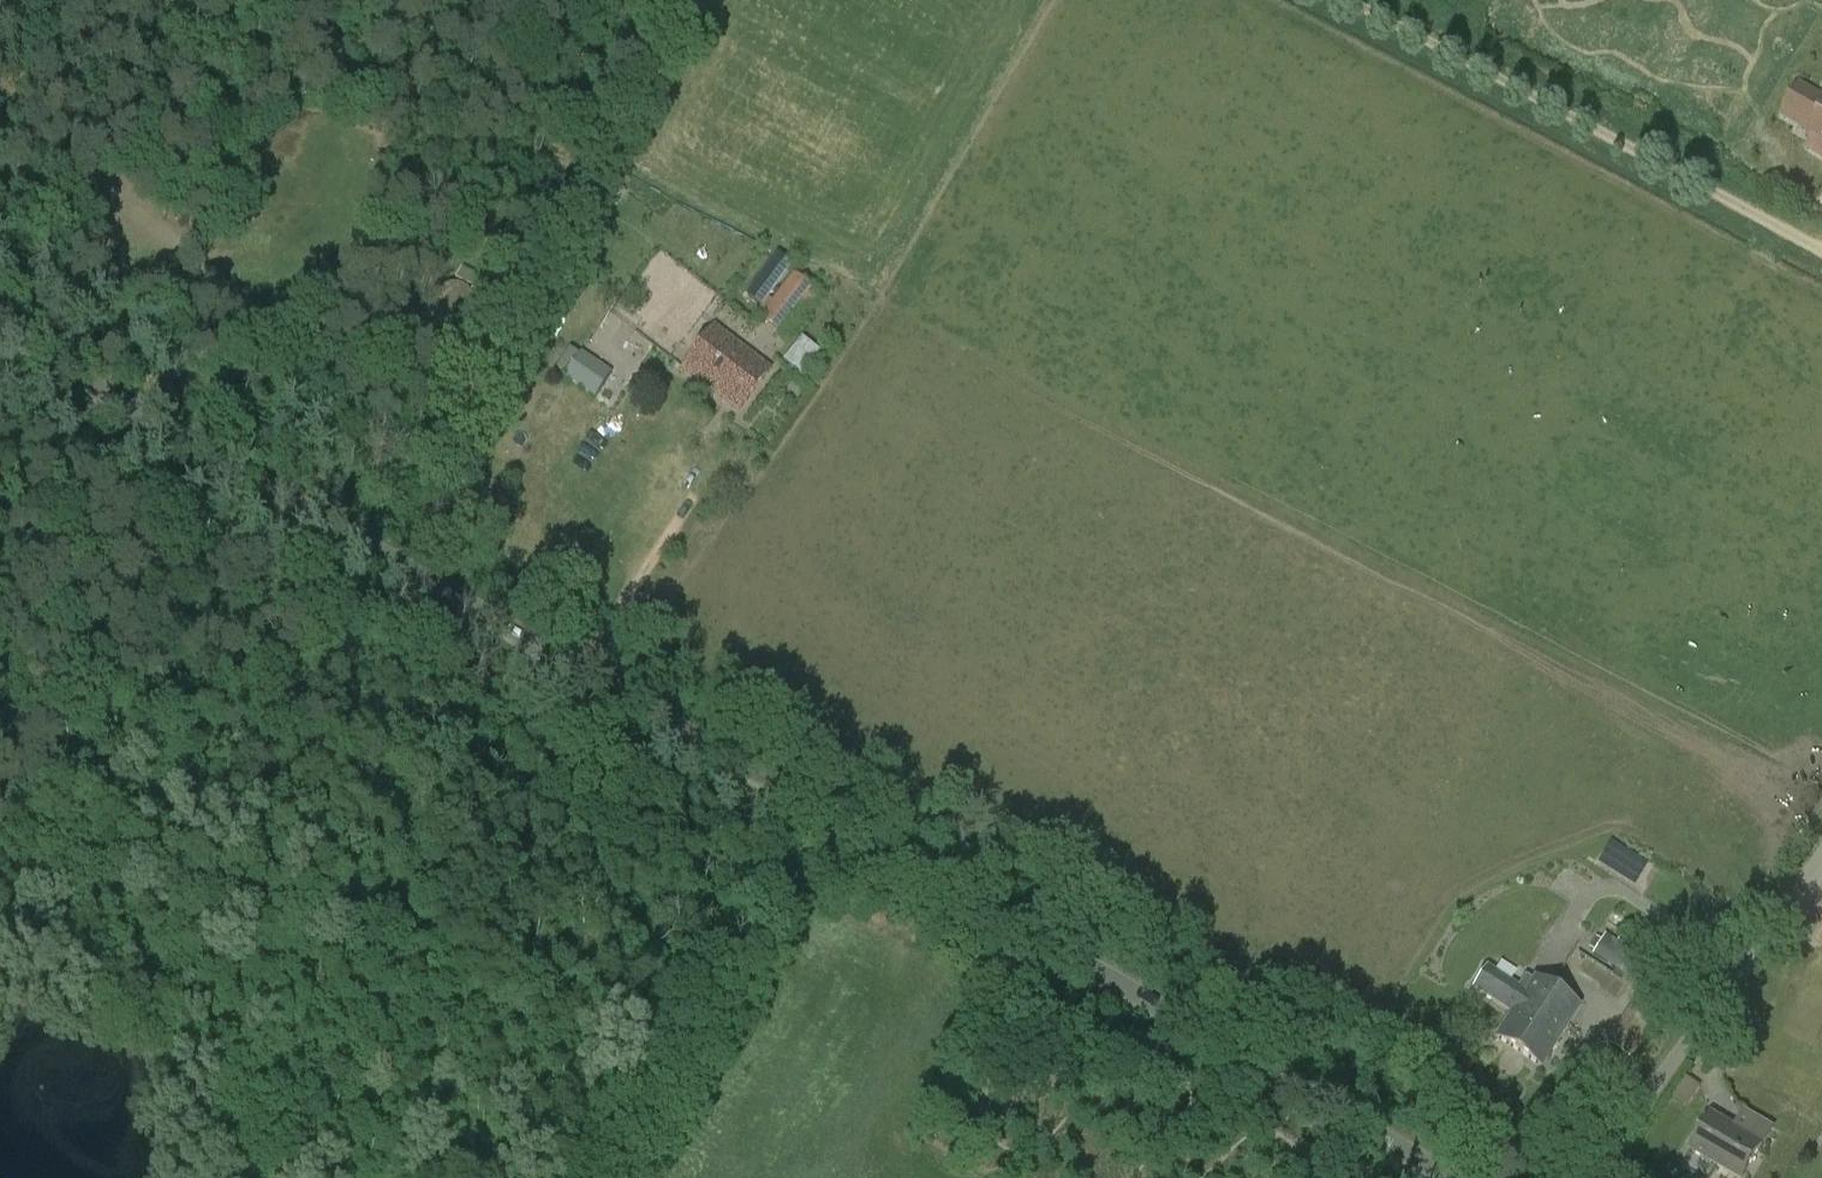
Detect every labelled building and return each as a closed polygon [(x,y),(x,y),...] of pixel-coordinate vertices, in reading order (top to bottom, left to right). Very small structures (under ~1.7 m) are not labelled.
[(1808,137),(1821,146),(1821,113),(1808,137)] [(762,309),(769,300),(794,267),(778,254),(746,297),(761,308),(762,309)] [(478,276),(461,267),(455,279),(472,288),(478,276)] [(781,336),(814,292),(793,275),(760,319),(781,336)] [(531,348),(554,312),(536,300),(513,336),(531,348)] [(739,413),(771,371),(714,328),(682,369),(739,413)] [(781,362),(801,375),(818,350),(797,337),(781,362)] [(595,401),(613,374),(583,354),(564,380),(595,401)] [(1643,989),(1660,965),(1620,939),(1618,943),(1606,936),(1592,956),(1643,989)] [(1474,990),(1512,1014),(1525,991),(1489,968),(1474,990)] [(1525,991),(1512,1014),(1496,1039),(1541,1068),(1580,1008),(1534,978),(1525,991)] [(1633,1061),(1666,1010),(1639,993),(1607,1044),(1633,1061)] [(1712,1115),(1691,1151),(1736,1177),(1745,1177),(1764,1145),(1712,1115)]
